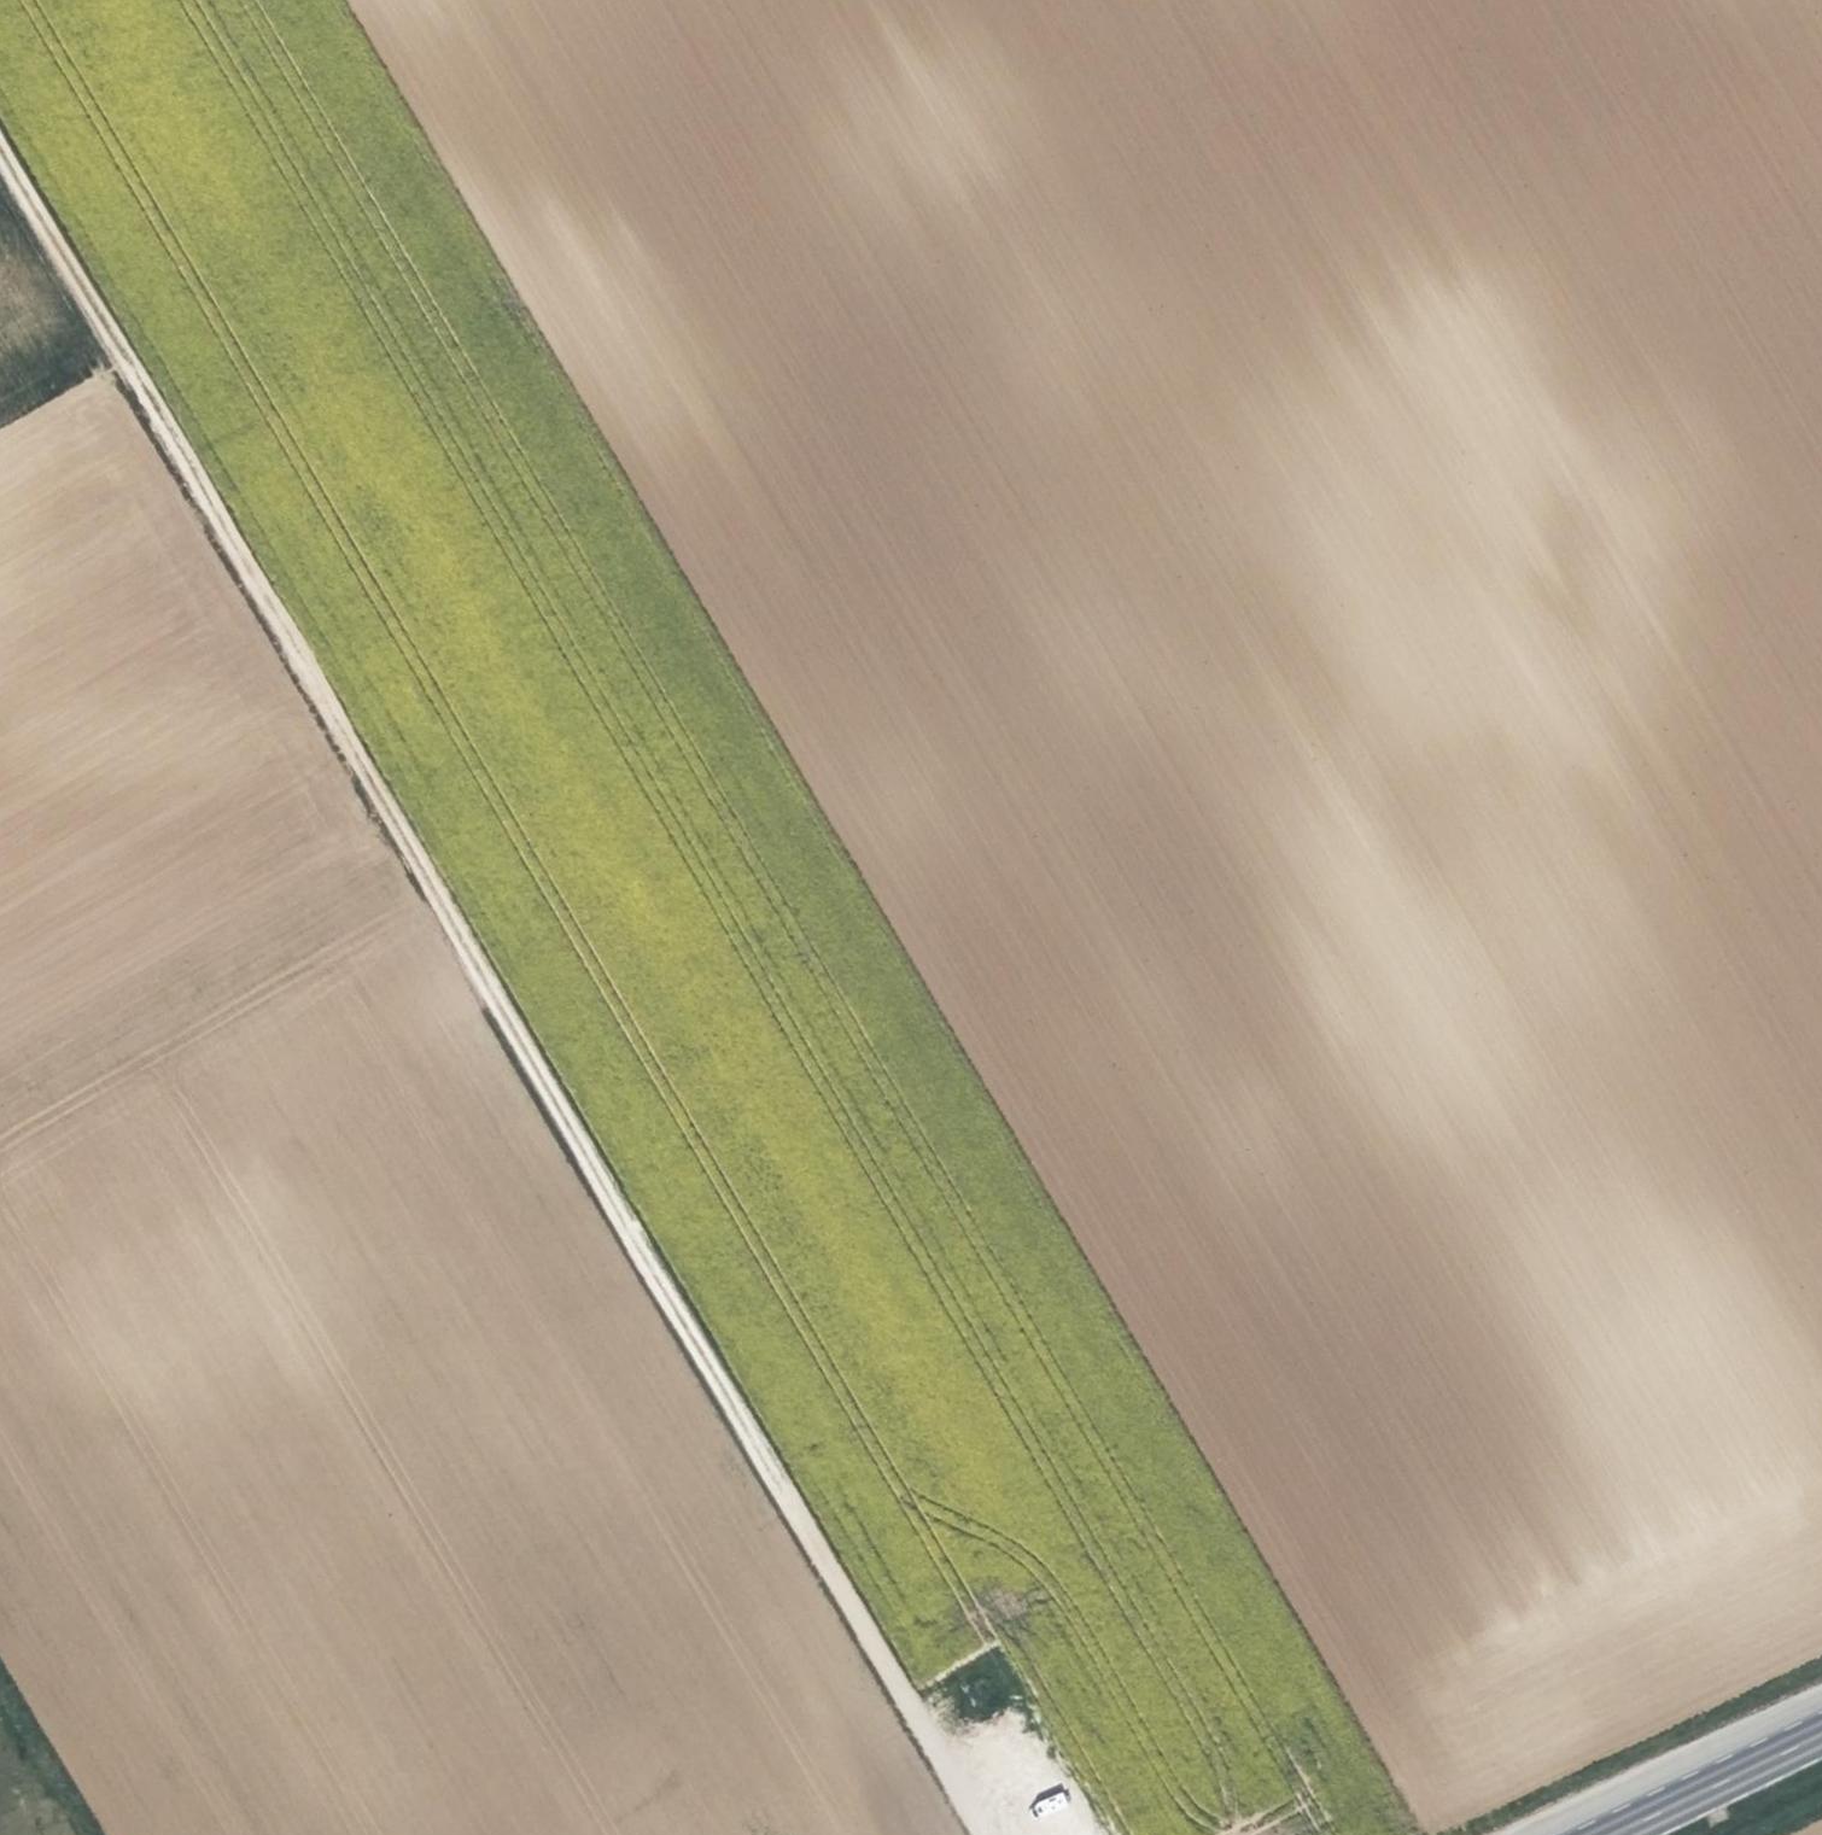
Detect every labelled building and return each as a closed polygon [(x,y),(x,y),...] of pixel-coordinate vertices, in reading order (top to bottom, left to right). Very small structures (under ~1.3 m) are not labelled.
[(1038,1815),(1068,1805),(1063,1791),(1034,1801),(1038,1815)]
